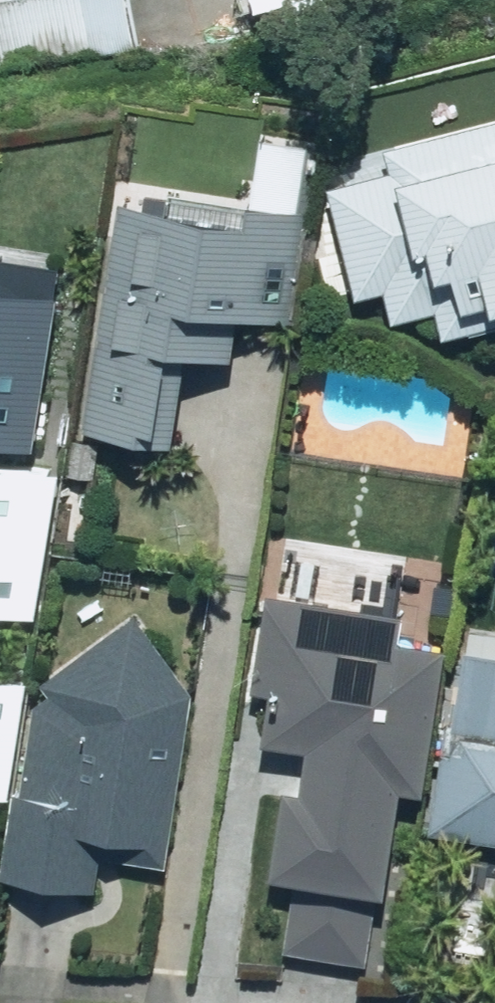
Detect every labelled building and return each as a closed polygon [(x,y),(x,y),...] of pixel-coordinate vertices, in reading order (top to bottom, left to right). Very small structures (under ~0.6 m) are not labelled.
[(135,0),(0,0),(0,72),(143,48),(135,0)] [(323,163),(358,302),(385,295),(393,326),(437,315),(444,342),(494,330),(494,121),(323,163)] [(298,328),(309,212),(120,195),(102,303),(104,303),(81,432),(173,448),(189,361),(235,364),(242,322),(298,328)] [(62,299),(0,289),(0,451),(35,457),(62,299)] [(60,475),(0,465),(0,635),(7,636),(8,617),(37,618),(60,475)] [(425,798),(448,652),(400,645),(404,618),(265,596),(250,694),(272,698),(263,749),(307,756),(301,797),(282,794),(268,883),(296,888),(285,956),(369,969),(380,903),(385,903),(402,795),(425,798)] [(172,875),(194,697),(139,614),(37,682),(7,880),(45,890),(102,897),(105,867),(172,875)] [(467,651),(454,730),(494,737),(494,656),(467,651)] [(10,801),(29,682),(0,678),(0,800),(10,801)] [(448,735),(429,836),(494,848),(494,743),(448,735)]
